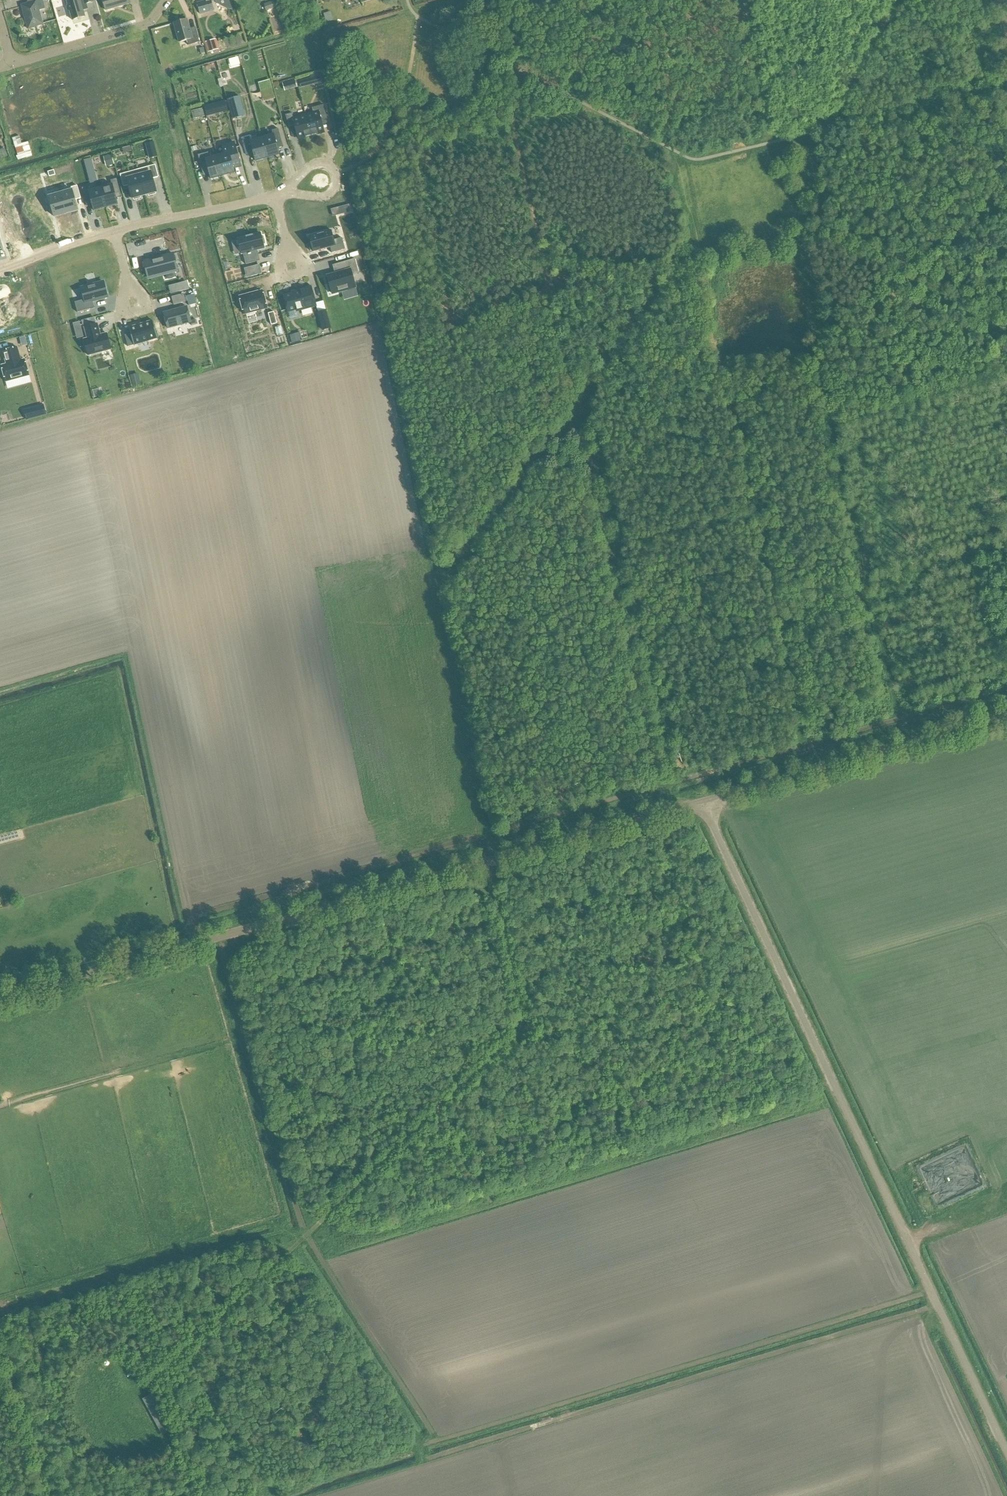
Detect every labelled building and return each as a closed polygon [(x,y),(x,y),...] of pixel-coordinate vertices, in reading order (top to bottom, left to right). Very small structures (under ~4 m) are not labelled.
[(45,9),(43,0),(27,0),(28,5),(23,6),(27,22),(26,23),(28,30),(35,28),(35,27),(42,24),(38,11),(45,9)] [(93,0),(66,0),(68,5),(67,8),(67,11),(70,12),(73,21),(85,17),(83,10),(85,10),(87,8),(86,5),(93,2),(93,0)] [(106,11),(131,4),(130,0),(103,0),(106,11)] [(206,2),(197,4),(201,15),(214,11),(211,2),(215,1),(216,3),(229,10),(232,9),(230,0),(206,0),(206,2)] [(273,33),(282,31),(278,13),(270,15),(273,33)] [(191,32),(187,20),(174,24),(179,43),(187,41),(189,46),(200,43),(197,31),(191,32)] [(216,40),(205,43),(208,53),(219,50),(216,40)] [(318,84),(323,83),(321,73),(315,74),(318,84)] [(298,88),(295,80),(289,82),(291,90),(298,88)] [(260,91),(272,87),(270,82),(259,85),(260,91)] [(233,119),(245,116),(240,97),(227,100),(233,119)] [(215,104),(217,112),(228,110),(225,101),(215,104)] [(306,115),(311,136),(324,133),(320,118),(327,116),(324,105),(312,108),(313,113),(306,115)] [(306,115),(294,118),(292,113),(285,115),(288,127),(295,125),(299,140),(311,136),(306,115)] [(273,136),(262,139),(268,159),(280,156),(278,149),(283,147),(278,129),(272,131),(273,136)] [(19,158),(33,154),(28,140),(22,142),(20,135),(12,137),(19,158)] [(268,159),(262,139),(251,142),(250,137),(243,139),(247,152),(252,151),(255,163),(268,159)] [(218,156),(223,177),(235,174),(233,163),(240,161),(235,143),(221,146),(224,154),(218,156)] [(112,151),(115,160),(133,155),(131,146),(112,151)] [(211,180),(223,177),(218,156),(210,158),(209,153),(198,156),(203,171),(209,170),(211,180)] [(112,155),(105,157),(108,167),(114,165),(112,155)] [(95,170),(92,158),(84,161),(87,172),(95,170)] [(155,165),(138,170),(144,195),(148,194),(149,196),(156,194),(155,192),(156,192),(153,179),(159,177),(155,165)] [(138,170),(120,175),(123,187),(129,185),(132,198),(133,198),(134,200),(141,198),(140,196),(144,195),(138,170)] [(112,186),(101,189),(106,208),(117,204),(116,199),(116,198),(121,197),(116,179),(110,181),(112,186)] [(67,214),(78,211),(75,201),(81,199),(77,186),(72,188),(72,190),(61,194),(67,214)] [(88,187),(82,189),(86,203),(92,202),(94,211),(106,208),(101,189),(90,192),(88,187)] [(49,197),(55,217),(67,214),(61,194),(49,197)] [(349,205),(331,210),(333,216),(350,212),(349,205)] [(310,245),(308,245),(310,252),(312,251),(313,253),(330,248),(332,254),(345,250),(342,238),(341,238),(334,241),(331,231),(308,238),(310,245)] [(243,253),(246,264),(260,261),(257,250),(265,248),(264,245),(265,244),(263,236),(261,237),(261,234),(238,239),(242,253),(243,253)] [(173,256),(144,263),(148,279),(178,272),(173,256)] [(355,260),(333,266),(335,275),(328,277),(330,283),(328,284),(330,292),(332,292),(333,294),(355,287),(352,276),(359,274),(355,260)] [(259,265),(247,268),(249,277),(262,273),(259,265)] [(71,272),(63,274),(67,286),(74,284),(71,272)] [(88,299),(76,302),(79,313),(96,308),(94,302),(109,298),(105,282),(84,287),(88,299)] [(187,282),(170,287),(172,293),(189,289),(187,282)] [(284,297),(288,312),(296,310),(297,312),(303,310),(303,309),(309,308),(309,309),(317,307),(311,287),(297,291),(297,293),(284,297)] [(193,291),(186,293),(189,304),(195,302),(193,291)] [(262,291),(239,297),(244,314),(267,308),(262,291)] [(183,295),(172,298),(174,306),(186,302),(183,295)] [(343,301),(328,306),(330,314),(346,309),(343,301)] [(187,307),(164,313),(168,329),(191,323),(192,326),(197,325),(196,320),(191,321),(187,307)] [(318,313),(323,331),(331,328),(326,311),(318,313)] [(274,313),(268,314),(271,326),(277,324),(274,313)] [(131,334),(125,336),(128,347),(158,338),(152,321),(129,328),(131,334)] [(76,333),(82,331),(80,322),(73,324),(76,333)] [(99,333),(100,333),(97,324),(97,325),(85,328),(88,340),(84,341),(88,355),(111,349),(107,334),(99,337),(98,334),(99,333)] [(298,333),(290,335),(291,337),(292,344),(300,341),(302,341),(300,333),(299,333),(298,333)] [(7,364),(2,365),(6,382),(29,376),(25,359),(21,360),(18,348),(3,352),(7,364)] [(133,387),(141,384),(139,375),(130,377),(133,387)] [(44,406),(25,411),(27,420),(46,415),(44,406)] [(409,773),(408,767),(385,772),(386,778),(403,775),(404,782),(411,780),(409,773)] [(369,789),(366,776),(352,778),(355,792),(369,789)] [(318,803),(325,803),(327,787),(320,786),(318,803)] [(267,818),(269,812),(251,806),(249,812),(267,818)] [(368,817),(368,811),(347,811),(347,817),(355,817),(355,824),(361,824),(361,817),(368,817)] [(334,824),(332,817),(313,823),(315,829),(322,827),(324,833),(330,832),(328,825),(334,824)] [(281,843),(282,839),(271,838),(271,842),(269,842),(268,846),(270,847),(270,855),(280,855),(281,847),(284,848),(284,843),(281,843)] [(258,856),(260,848),(241,843),(239,851),(258,856)]
